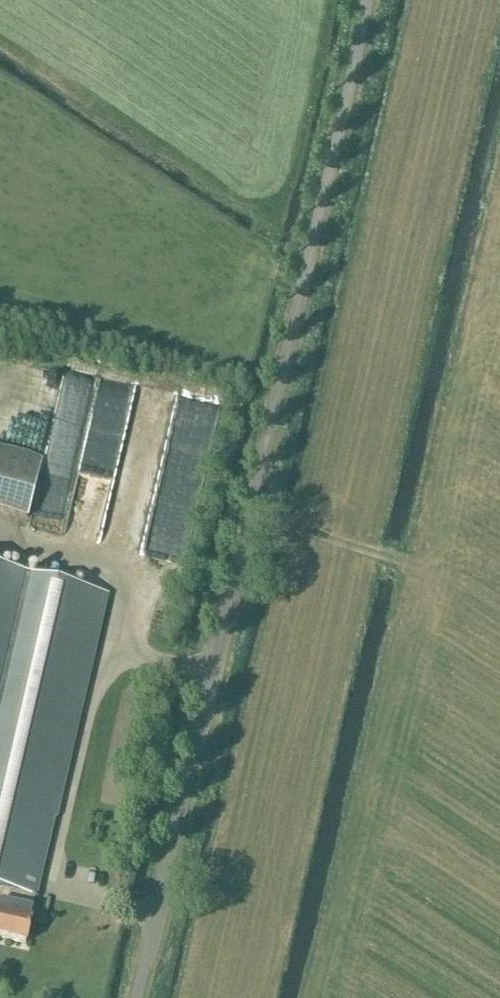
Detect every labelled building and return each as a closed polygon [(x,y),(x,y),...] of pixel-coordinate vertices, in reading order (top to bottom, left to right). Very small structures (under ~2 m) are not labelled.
[(213,448),(222,397),(133,381),(133,380),(66,367),(56,419),(88,425),(72,511),(81,513),(78,530),(104,535),(125,422),(173,431),(171,440),(213,448)] [(0,448),(0,512),(27,519),(43,458),(0,448)] [(0,569),(0,889),(3,890),(0,904),(0,939),(25,944),(30,921),(29,920),(34,897),(37,898),(106,593),(0,569)]
